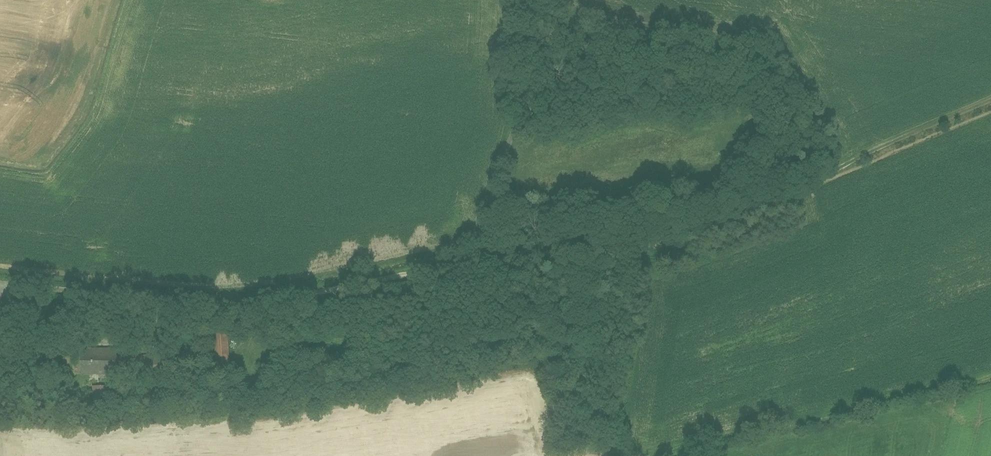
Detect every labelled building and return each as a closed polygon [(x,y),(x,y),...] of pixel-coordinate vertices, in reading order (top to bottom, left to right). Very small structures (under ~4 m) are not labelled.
[(214,336),(214,371),(229,371),(229,336),(214,336)] [(79,348),(79,370),(117,369),(117,348),(79,348)] [(107,387),(91,387),(92,402),(107,401),(107,387)]
